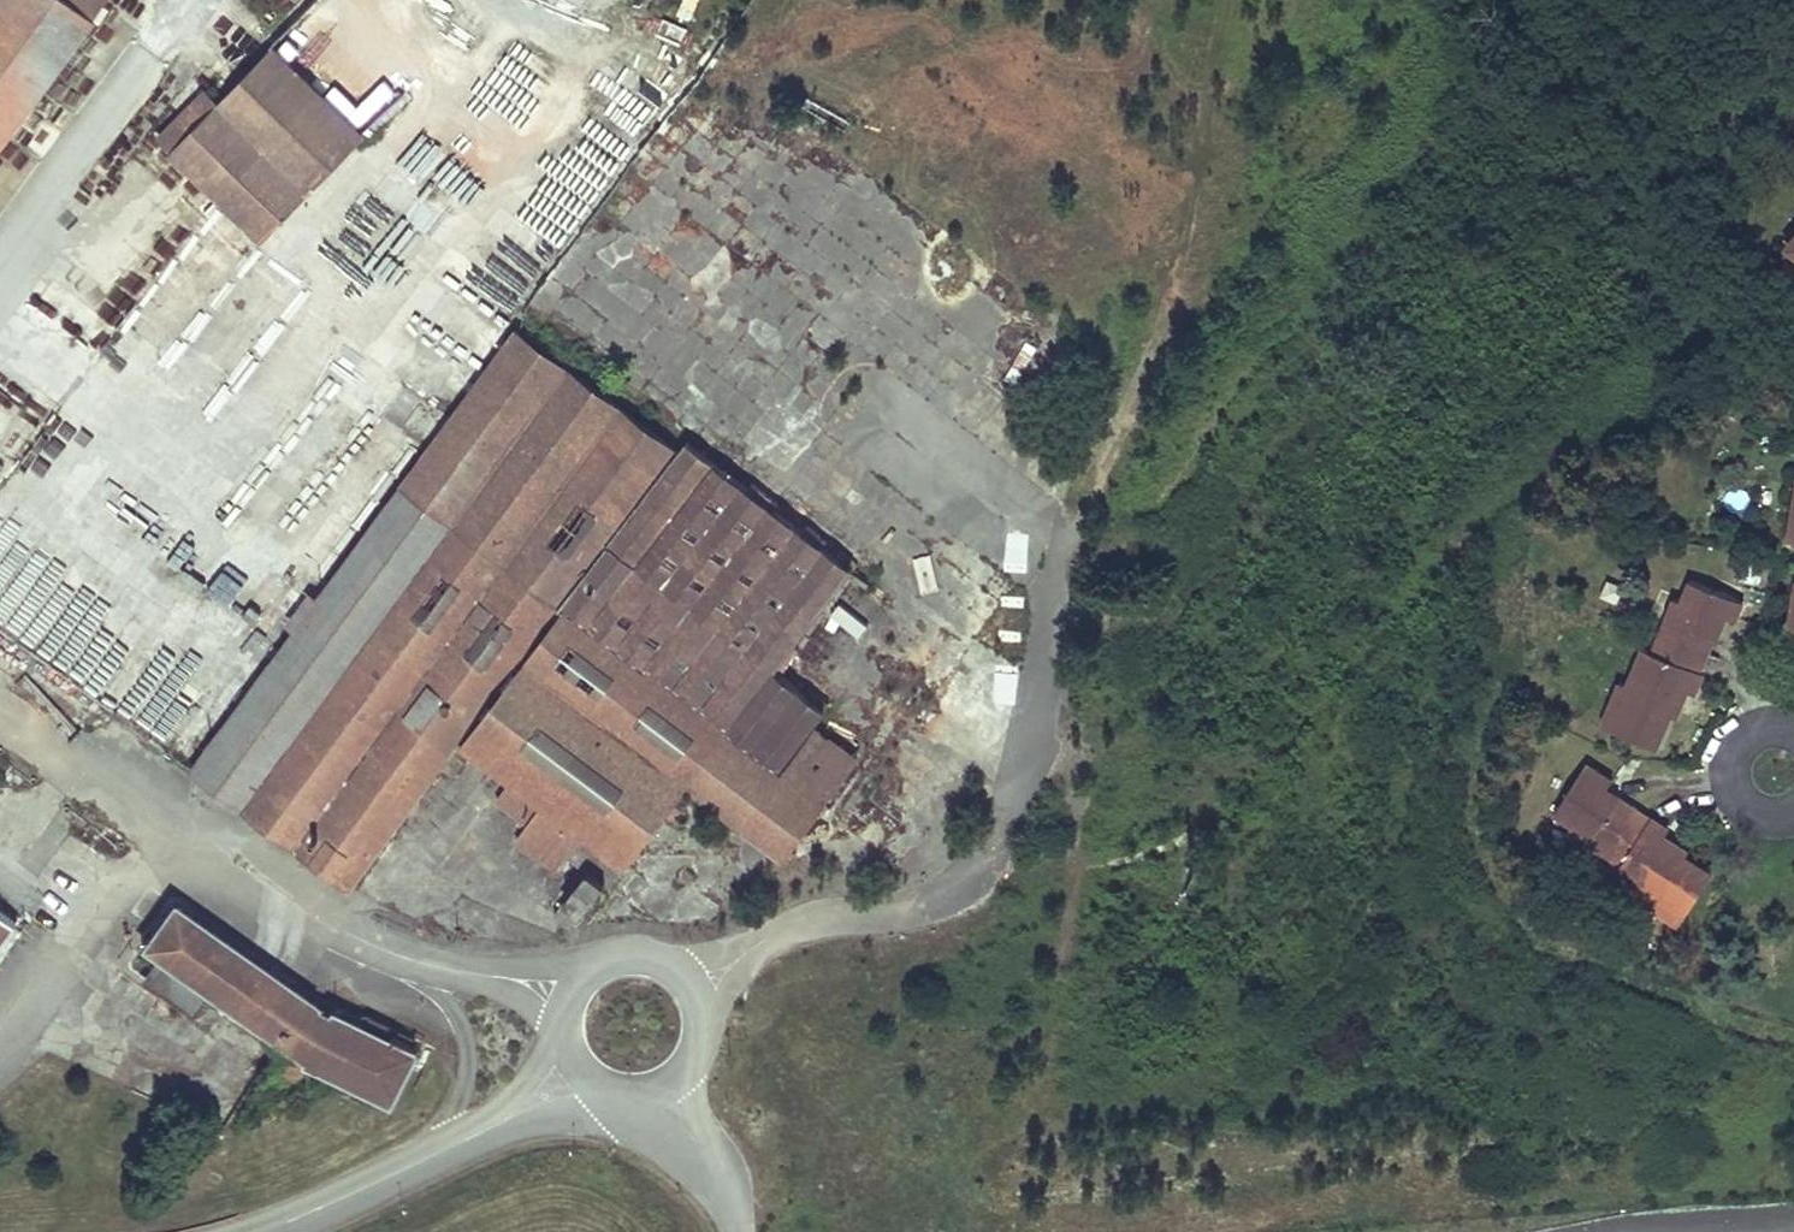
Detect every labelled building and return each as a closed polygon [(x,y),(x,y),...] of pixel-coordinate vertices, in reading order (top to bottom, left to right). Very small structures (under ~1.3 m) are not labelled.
[(105,0),(0,0),(0,139),(67,49),(85,61),(103,38),(85,25),(105,0)] [(217,104),(308,191),(363,135),(274,48),(219,102),(217,104)] [(219,102),(208,91),(161,140),(263,239),(308,191),(217,104),(219,102)] [(352,887),(461,739),(515,778),(499,799),(527,822),(514,839),(555,870),(568,852),(590,869),(554,914),(571,926),(606,882),(612,886),(688,783),(720,807),(751,831),(780,853),(787,858),(826,803),(781,770),(813,726),(829,705),(810,690),(806,695),(774,670),(851,568),(689,444),(680,455),(516,332),(194,768),(352,887)] [(1786,539),(1793,540),(1793,491),(1786,539)] [(1672,714),(1675,716),(1678,717),(1690,692),(1696,695),(1705,673),(1701,671),(1717,636),(1719,637),(1727,617),(1736,621),(1744,603),(1691,580),(1682,601),(1675,598),(1653,653),(1644,649),(1628,685),(1621,682),(1602,726),(1657,749),(1672,714)] [(1785,640),(1793,641),(1793,586),(1785,640)] [(781,770),(826,803),(858,760),(813,726),(781,770)] [(1586,765),(1555,814),(1573,825),(1570,831),(1637,875),(1632,884),(1661,902),(1657,909),(1680,923),(1711,875),(1685,858),(1689,851),(1665,836),(1669,830),(1608,790),(1613,782),(1586,765)] [(714,881),(741,902),(780,853),(751,831),(714,881)] [(160,956),(176,968),(206,990),(202,995),(203,996),(267,1043),(277,1029),(296,1042),(294,1046),(320,1060),(316,1069),(386,1104),(416,1046),(393,1035),(391,1039),(334,1012),(331,1018),(316,1009),(318,1005),(175,902),(146,945),(160,956)] [(0,912),(0,945),(16,924),(0,912)] [(176,968),(160,956),(144,978),(191,1012),(203,996),(202,995),(206,990),(176,968)] [(289,1053),(280,1069),(271,1085),(292,1097),(310,1065),(289,1053)]
